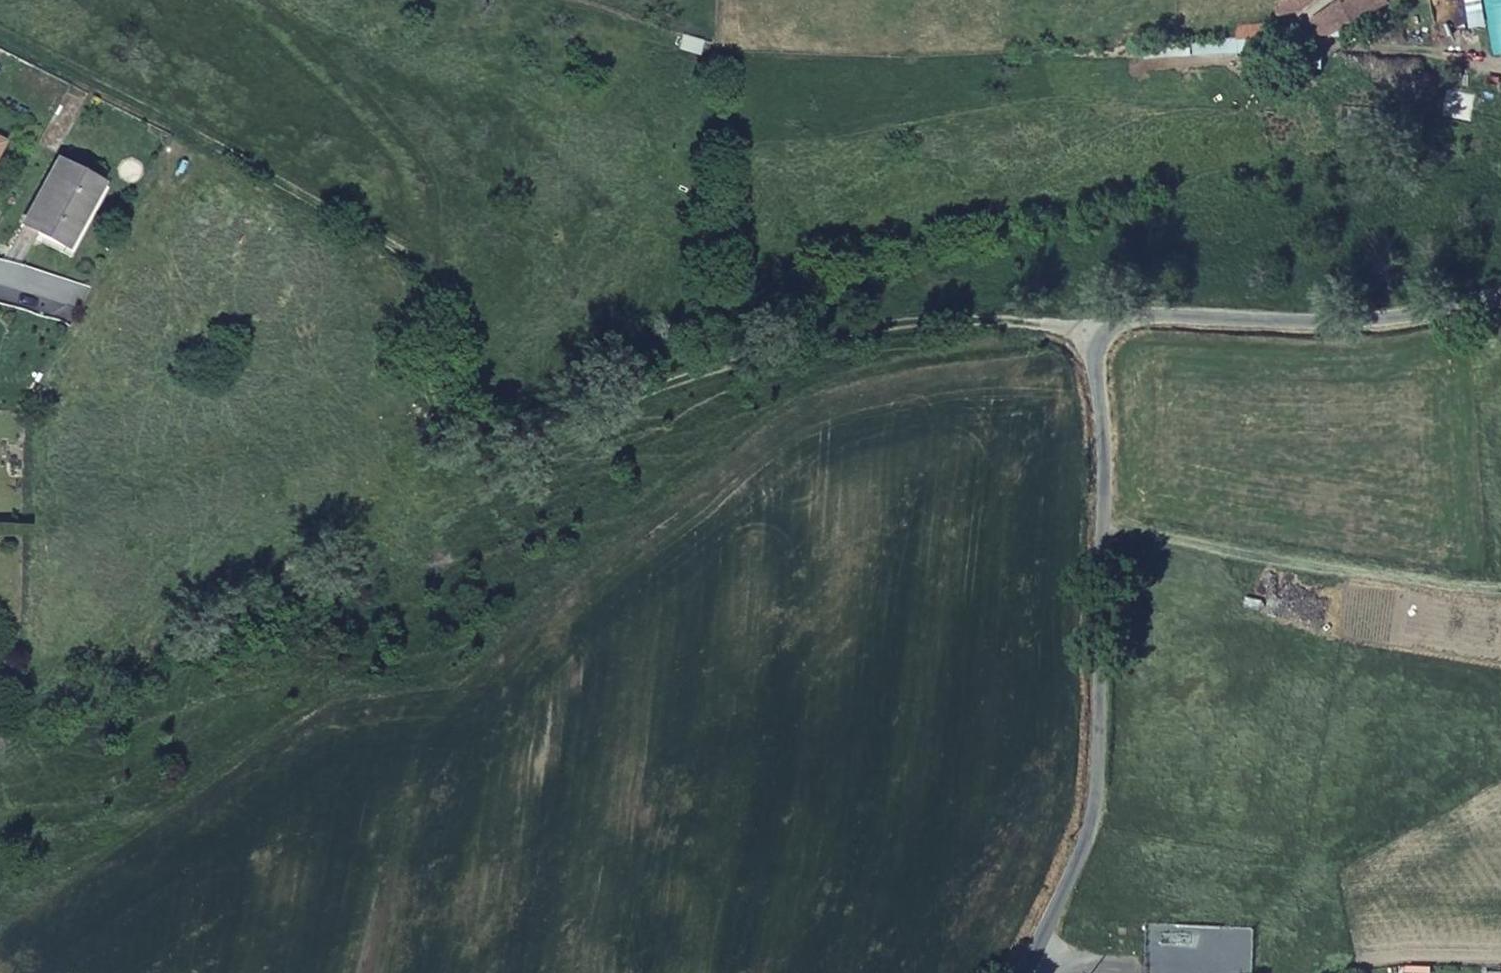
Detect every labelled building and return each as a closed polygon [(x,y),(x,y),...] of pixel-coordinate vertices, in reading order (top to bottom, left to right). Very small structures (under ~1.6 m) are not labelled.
[(1276,16),(1301,9),(1314,0),(1274,0),(1276,16)] [(1316,33),(1359,36),(1363,16),(1390,3),(1389,0),(1340,0),(1310,23),(1316,33)] [(100,183),(55,161),(23,225),(65,248),(100,183)]
